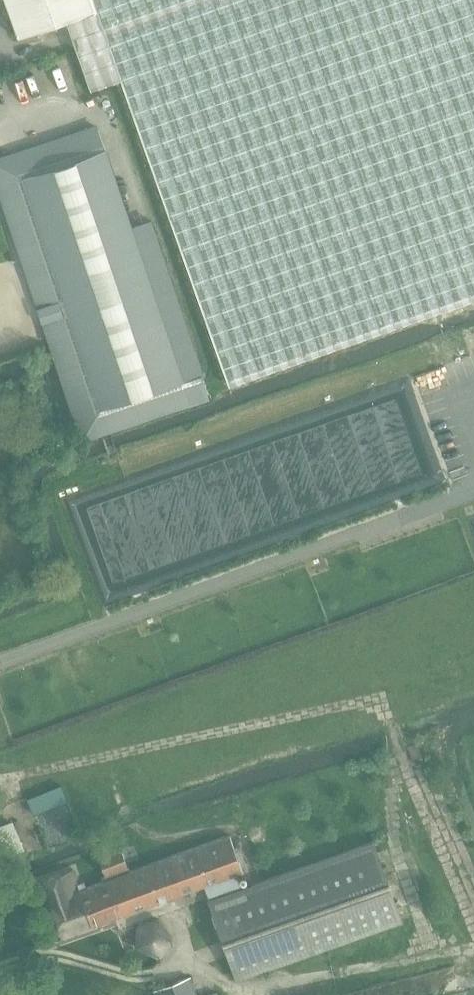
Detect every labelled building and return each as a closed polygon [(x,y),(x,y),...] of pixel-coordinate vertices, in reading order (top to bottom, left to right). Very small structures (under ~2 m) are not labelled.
[(228,384),(473,297),(473,0),(4,0),(17,37),(65,20),(89,90),(121,78),(228,384)] [(0,160),(0,187),(84,437),(189,401),(97,127),(0,160)] [(61,785),(27,798),(33,814),(67,800),(61,785)] [(43,882),(61,936),(91,925),(91,926),(205,884),(210,900),(209,900),(238,979),(402,919),(373,840),(241,889),(235,873),(243,870),(230,834),(156,861),(81,889),(74,870),(55,878),(43,882)] [(120,844),(97,852),(106,877),(129,869),(120,844)] [(190,977),(155,990),(157,994),(197,994),(190,977)]
